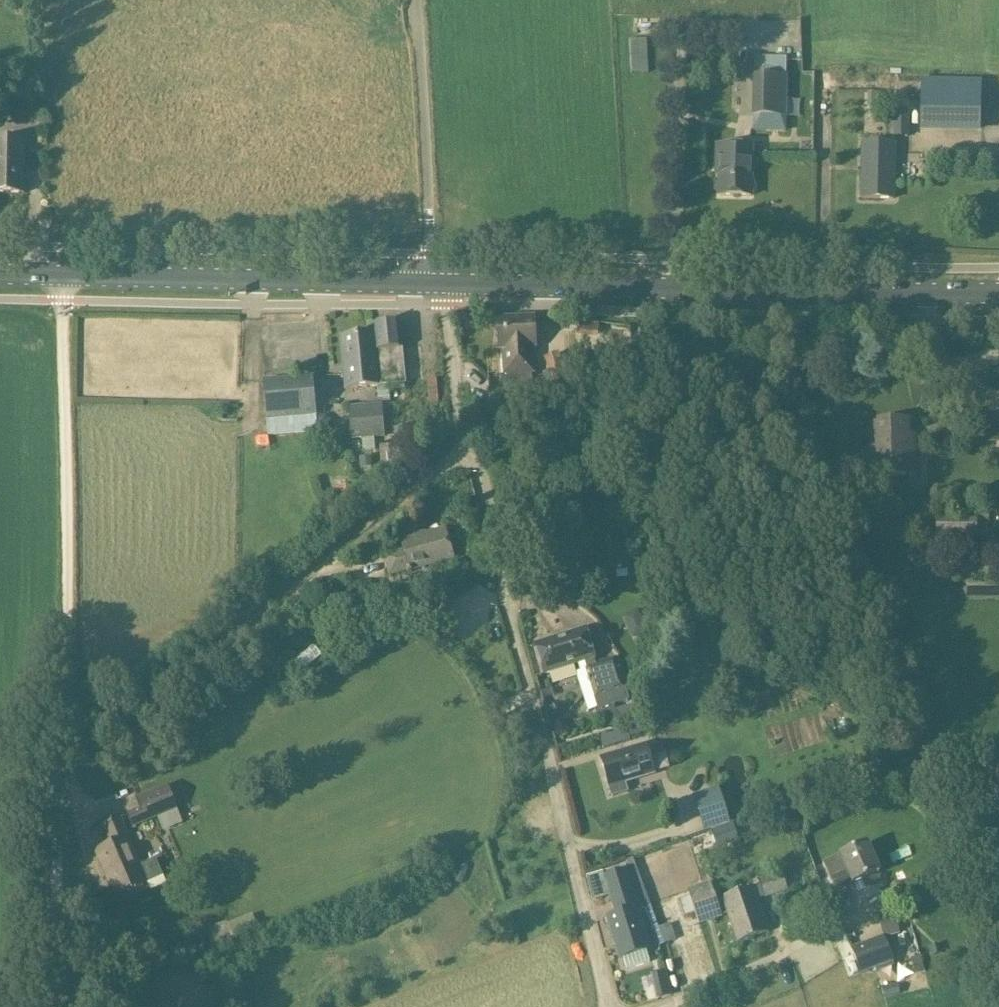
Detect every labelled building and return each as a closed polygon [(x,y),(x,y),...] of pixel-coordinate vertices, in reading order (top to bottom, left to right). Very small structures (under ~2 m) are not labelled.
[(633,73),(650,72),(649,38),(631,39),(633,73)] [(753,116),(785,117),(786,63),(786,58),(756,58),(756,76),(754,76),(753,116)] [(982,82),(921,80),(920,127),(981,129),(982,82)] [(869,94),(868,108),(879,109),(880,94),(869,94)] [(895,113),(894,137),(907,137),(908,113),(895,113)] [(25,194),(26,140),(0,140),(0,194),(25,194)] [(863,144),(862,199),(894,199),(894,185),(895,144),(878,144),(863,144)] [(751,157),(752,147),(733,147),(717,146),(716,176),(720,176),(719,196),(751,197),(751,194),(754,192),(754,184),(752,181),(751,181),(751,157)] [(533,348),(537,348),(535,317),(498,319),(499,349),(503,349),(504,375),(508,375),(508,388),(534,387),(533,373),(535,373),(533,348)] [(400,323),(373,326),(374,333),(379,386),(381,386),(405,384),(400,323)] [(381,386),(379,386),(374,333),(340,336),(345,390),(381,387),(381,386)] [(578,351),(577,333),(561,334),(562,352),(578,351)] [(560,353),(545,360),(550,372),(544,375),(549,386),(570,377),(560,353)] [(263,382),(266,420),(317,415),(314,377),(263,382)] [(383,405),(350,408),(353,441),(386,438),(383,405)] [(869,476),(915,475),(914,442),(909,442),(908,421),(879,421),(879,449),(868,449),(869,476)] [(411,426),(395,428),(397,448),(413,446),(411,426)] [(390,446),(381,447),(383,471),(392,470),(390,446)] [(361,460),(361,469),(372,468),(371,459),(361,460)] [(937,538),(978,539),(978,537),(987,537),(987,521),(977,520),(977,518),(937,517),(937,538)] [(408,572),(453,559),(445,530),(402,542),(405,551),(385,557),(390,575),(407,571),(408,572)] [(642,567),(651,563),(646,552),(637,556),(642,567)] [(635,637),(645,632),(636,613),(626,618),(635,637)] [(545,675),(579,664),(581,673),(588,671),(599,704),(629,695),(618,658),(596,665),(585,629),(536,645),(545,675)] [(597,709),(600,727),(646,720),(643,702),(597,709)] [(628,729),(602,736),(605,747),(632,740),(628,729)] [(601,759),(609,787),(655,774),(646,745),(601,759)] [(133,776),(126,760),(120,763),(127,779),(133,776)] [(169,786),(137,799),(141,809),(127,814),(133,829),(179,811),(169,786)] [(722,796),(696,804),(697,806),(704,831),(720,827),(730,824),(730,823),(723,799),(722,796)] [(794,816),(790,804),(779,808),(783,820),(794,816)] [(114,896),(163,875),(156,860),(141,866),(121,819),(103,827),(110,846),(95,852),(114,896)] [(734,828),(715,835),(720,848),(739,841),(734,828)] [(853,884),(880,872),(867,844),(823,864),(836,891),(853,884)] [(620,959),(624,958),(628,970),(651,963),(647,951),(650,950),(638,909),(642,908),(630,869),(605,877),(616,915),(607,918),(620,959)] [(762,886),(766,898),(789,891),(785,879),(762,886)] [(700,925),(723,918),(712,885),(689,892),(700,925)] [(738,943),(769,933),(754,888),(723,898),(738,943)] [(838,912),(845,910),(848,903),(845,896),(838,893),(831,896),(828,903),(831,910),(838,912)] [(882,928),(904,923),(901,908),(879,914),(882,928)] [(214,946),(234,939),(228,922),(208,930),(214,946)] [(878,973),(896,966),(885,936),(852,949),(861,975),(877,970),(878,973)] [(921,957),(912,960),(912,961),(910,961),(912,968),(914,968),(917,976),(926,973),(921,957)] [(659,999),(673,996),(670,986),(657,989),(659,999)]
